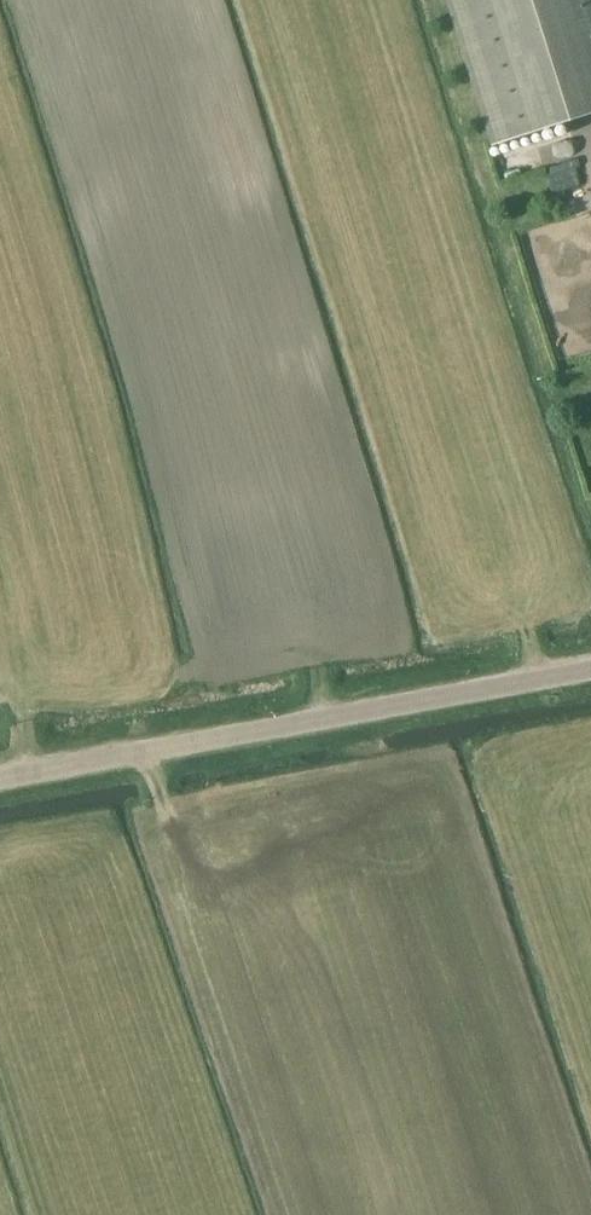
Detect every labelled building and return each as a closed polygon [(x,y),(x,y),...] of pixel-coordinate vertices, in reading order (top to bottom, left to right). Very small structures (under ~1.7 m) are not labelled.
[(491,141),(590,110),(590,0),(447,0),(491,141)]
